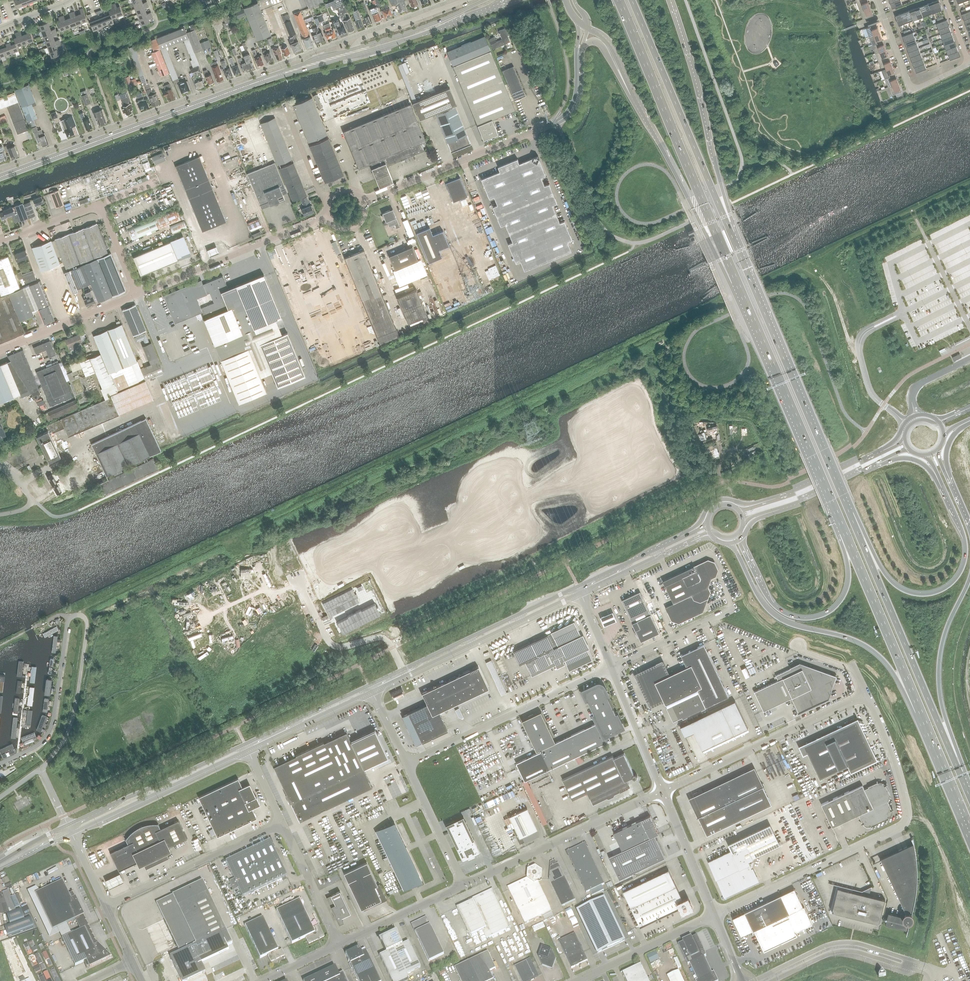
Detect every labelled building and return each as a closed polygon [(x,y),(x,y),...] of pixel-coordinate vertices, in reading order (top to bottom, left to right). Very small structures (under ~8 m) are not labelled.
[(23,6),(20,0),(14,0),(17,8),(23,6)] [(135,9),(147,4),(146,1),(142,3),(141,0),(133,4),(135,9)] [(333,9),(337,8),(334,0),(325,4),(326,8),(332,6),(333,9)] [(354,29),(349,18),(347,19),(344,13),(349,11),(344,0),(334,0),(337,8),(342,21),(344,21),(348,32),(354,29)] [(396,5),(399,13),(406,10),(405,6),(406,5),(405,1),(405,0),(389,0),(392,6),(396,5)] [(860,11),(870,7),(867,0),(865,0),(857,3),(860,11)] [(934,1),(937,11),(942,9),(939,0),(937,0),(934,1)] [(929,3),(932,12),(937,11),(934,1),(929,3)] [(372,23),(366,9),(364,2),(360,3),(365,17),(364,18),(366,25),(372,23)] [(123,15),(119,6),(116,7),(115,3),(112,4),(117,17),(123,15)] [(256,41),(270,35),(257,3),(243,8),(256,41)] [(929,3),(924,5),(928,14),(932,12),(929,3)] [(112,19),(117,17),(112,4),(110,5),(111,9),(108,10),(110,14),(112,19)] [(137,14),(146,11),(145,8),(148,7),(147,4),(135,9),(137,14)] [(392,15),(389,8),(388,5),(386,4),(382,5),(381,8),(385,18),(392,15)] [(919,7),(923,16),(928,14),(924,5),(919,7)] [(381,19),(376,7),(376,6),(369,8),(371,14),(374,13),(372,14),(375,22),(381,19)] [(873,15),(870,7),(860,11),(863,19),(873,15)] [(914,8),(918,18),(923,16),(919,7),(914,8)] [(82,8),(79,9),(81,13),(78,14),(82,23),(87,21),(82,8)] [(910,10),(913,20),(918,18),(914,8),(910,10)] [(237,19),(245,15),(243,9),(234,12),(237,19)] [(357,28),(363,26),(356,10),(353,11),(356,20),(354,21),(355,25),(356,24),(357,28)] [(905,12),(908,21),(913,20),(910,10),(905,12)] [(82,23),(78,14),(76,15),(74,11),(71,12),(76,25),(82,23)] [(137,14),(139,20),(152,15),(151,12),(147,14),(146,11),(137,14)] [(307,47),(314,45),(300,11),(294,14),(304,38),(303,39),(304,43),(305,42),(307,47)] [(964,19),(969,17),(969,11),(962,14),(964,19)] [(71,12),(69,13),(70,17),(68,18),(71,27),(76,25),(71,12)] [(900,14),(903,23),(908,21),(905,12),(900,14)] [(114,23),(112,19),(110,14),(108,15),(107,13),(104,14),(105,16),(109,25),(114,23)] [(232,27),(226,13),(223,14),(224,15),(222,16),(221,18),(225,28),(227,27),(228,29),(232,27)] [(289,36),(292,35),(295,33),(289,18),(290,17),(288,14),(282,16),(289,36)] [(324,21),(321,14),(316,16),(317,18),(314,19),(316,25),(319,24),(319,23),(324,21)] [(899,25),(903,23),(900,14),(895,16),(899,25)] [(66,29),(71,27),(68,18),(65,19),(63,15),(61,16),(66,29)] [(103,27),(109,25),(105,16),(102,17),(102,15),(99,16),(100,18),(103,27)] [(139,20),(141,25),(150,22),(149,19),(153,17),(152,15),(139,20)] [(213,26),(222,23),(219,15),(209,18),(213,26)] [(60,31),(66,29),(61,16),(58,17),(60,21),(57,22),(60,31)] [(98,29),(103,27),(100,18),(97,19),(97,17),(94,18),(95,20),(98,29)] [(339,19),(335,20),(335,18),(331,19),(332,21),(332,22),(334,28),(336,28),(339,35),(346,32),(343,24),(341,25),(339,19)] [(93,31),(98,29),(95,20),(92,21),(92,19),(89,20),(93,31)] [(41,31),(50,27),(49,25),(53,23),(52,20),(39,25),(40,28),(41,31)] [(936,23),(938,29),(948,25),(946,20),(936,23)] [(332,38),(336,37),(333,30),(329,31),(329,30),(332,29),(330,26),(329,23),(324,25),(325,28),(326,31),(328,31),(328,32),(325,33),(328,39),(331,37),(332,38)] [(866,28),(869,36),(879,32),(876,24),(866,28)] [(191,31),(186,33),(188,38),(189,41),(190,43),(191,45),(192,47),(193,50),(194,52),(194,53),(203,50),(193,25),(189,26),(191,31)] [(950,30),(948,25),(938,29),(940,34),(950,30)] [(180,27),(181,29),(156,38),(160,49),(166,47),(184,40),(188,38),(186,33),(184,26),(180,27)] [(56,31),(55,29),(51,30),(50,27),(41,31),(43,36),(56,31)] [(317,27),(314,28),(320,42),(325,40),(322,32),(319,33),(317,27)] [(27,33),(24,34),(28,43),(33,41),(28,28),(26,29),(27,33)] [(489,39),(491,44),(493,49),(510,42),(504,29),(498,31),(502,39),(497,41),(495,37),(489,39)] [(940,34),(942,39),(952,35),(950,30),(940,34)] [(22,45),(28,43),(24,34),(22,35),(20,31),(18,32),(22,45)] [(45,41),(54,38),(53,36),(57,34),(56,31),(43,36),(45,41)] [(17,47),(22,45),(18,32),(15,33),(16,37),(13,38),(15,43),(17,47)] [(869,36),(872,45),(882,41),(879,32),(869,36)] [(902,36),(904,41),(915,37),(913,32),(902,36)] [(297,37),(295,33),(292,35),(293,38),(289,39),(291,44),(290,44),(293,52),(301,49),(300,47),(301,47),(300,46),(298,41),(296,42),(294,38),(297,37)] [(954,40),(952,35),(942,39),(944,44),(954,40)] [(492,120),(496,118),(515,110),(484,36),(447,51),(453,67),(483,140),(498,134),(492,120)] [(516,48),(523,46),(521,36),(514,38),(516,48)] [(904,41),(906,46),(916,43),(915,37),(904,41)] [(60,42),(59,39),(55,41),(54,38),(45,41),(47,47),(60,42)] [(208,39),(200,43),(203,50),(211,46),(208,39)] [(956,45),(954,40),(944,44),(946,49),(956,45)] [(872,45),(875,53),(886,49),(882,41),(872,45)] [(49,52),(58,49),(57,46),(61,45),(60,42),(47,47),(49,52)] [(6,47),(2,48),(5,56),(12,53),(8,43),(6,44),(6,47)] [(18,51),(17,47),(15,43),(11,45),(10,43),(8,43),(12,53),(18,51)] [(906,46),(908,51),(918,48),(916,43),(906,46)] [(289,54),(290,53),(287,46),(283,48),(282,45),(280,46),(281,49),(281,48),(284,56),(287,55),(289,54)] [(958,50),(956,45),(946,49),(948,54),(958,50)] [(277,59),(282,57),(280,54),(281,54),(279,49),(281,49),(279,46),(278,47),(278,46),(272,49),(275,56),(277,59)] [(920,53),(918,48),(908,51),(910,57),(920,53)] [(64,53),(63,50),(59,51),(58,49),(49,52),(51,58),(64,53)] [(169,73),(159,49),(154,52),(151,52),(160,76),(169,73)] [(257,66),(263,64),(260,55),(257,56),(254,49),(252,50),(257,66)] [(875,53),(878,62),(889,58),(886,49),(875,53)] [(267,62),(272,60),(269,52),(266,53),(265,50),(262,51),(267,62)] [(960,56),(958,50),(948,54),(950,59),(960,56)] [(910,57),(912,62),(922,58),(920,53),(910,57)] [(243,56),(245,62),(248,70),(254,68),(249,54),(243,56)] [(234,75),(240,72),(238,65),(235,66),(232,58),(229,59),(232,67),(231,68),(234,75)] [(243,72),(248,70),(245,62),(242,63),(241,61),(242,61),(241,58),(238,59),(243,72)] [(878,62),(882,70),(892,66),(889,58),(878,62)] [(912,62),(914,67),(924,63),(922,58),(912,62)] [(216,61),(210,64),(217,81),(223,79),(216,61)] [(410,72),(405,62),(397,65),(401,75),(410,72)] [(926,68),(924,63),(914,67),(916,72),(926,68)] [(203,79),(198,66),(193,68),(191,69),(193,76),(193,77),(195,82),(194,82),(197,89),(205,86),(202,79),(203,79)] [(226,78),(232,75),(229,68),(227,69),(225,66),(223,67),(224,70),(226,78)] [(513,66),(502,71),(514,100),(526,96),(513,66)] [(895,75),(892,66),(882,70),(885,79),(895,75)] [(208,84),(214,82),(211,74),(208,75),(206,70),(203,71),(208,84)] [(885,79),(888,87),(898,83),(895,75),(885,79)] [(181,93),(189,90),(186,81),(182,83),(182,82),(178,83),(181,93)] [(900,89),(898,83),(888,87),(891,96),(902,92),(900,89)] [(15,89),(22,107),(31,103),(35,102),(28,84),(15,89)] [(168,100),(174,97),(169,84),(163,86),(165,90),(162,91),(164,97),(167,96),(168,100)] [(151,88),(146,90),(148,96),(149,96),(151,102),(151,101),(153,105),(158,103),(157,99),(158,99),(156,93),(155,91),(152,92),(151,88)] [(456,105),(454,98),(449,88),(412,103),(419,120),(442,110),(443,112),(436,115),(447,143),(448,143),(451,152),(470,144),(466,135),(455,107),(448,110),(447,108),(456,105)] [(18,101),(14,91),(0,97),(0,108),(6,106),(10,117),(17,134),(29,130),(24,117),(18,101)] [(124,106),(123,106),(124,109),(122,109),(123,113),(126,113),(126,115),(131,113),(130,111),(132,110),(130,103),(129,103),(129,101),(130,101),(127,91),(119,94),(123,104),(123,103),(124,106)] [(144,108),(148,107),(146,100),(142,101),(141,101),(144,100),(143,96),(141,92),(136,94),(138,101),(138,103),(137,103),(140,109),(144,108)] [(86,93),(81,95),(85,105),(90,103),(86,93)] [(312,97),(293,105),(308,142),(327,134),(312,97)] [(30,129),(31,128),(36,127),(36,126),(33,119),(37,118),(31,103),(22,107),(30,129)] [(410,103),(383,115),(401,160),(423,151),(420,143),(426,141),(416,117),(410,103)] [(99,125),(106,123),(101,109),(93,112),(96,120),(97,120),(99,125)] [(85,120),(83,116),(82,112),(79,113),(83,124),(84,124),(86,130),(92,128),(88,119),(85,120)] [(387,166),(401,160),(383,115),(343,131),(358,168),(371,163),(372,167),(371,168),(379,187),(393,181),(387,166)] [(61,123),(64,129),(65,133),(65,132),(67,136),(74,134),(71,127),(75,126),(72,116),(63,119),(64,122),(61,123)] [(275,118),(260,123),(278,165),(292,159),(275,118)] [(42,146),(48,144),(44,133),(42,133),(41,129),(38,130),(36,127),(31,128),(33,133),(34,132),(37,142),(40,141),(42,146)] [(325,183),(344,175),(328,138),(310,146),(325,183)] [(11,158),(18,156),(14,146),(11,147),(10,144),(4,146),(6,152),(9,151),(11,158)] [(257,146),(262,161),(266,159),(265,155),(265,156),(264,152),(263,153),(261,145),(257,146)] [(155,164),(165,159),(163,153),(157,155),(156,155),(154,156),(152,157),(155,164)] [(175,166),(202,231),(225,221),(199,156),(175,166)] [(508,190),(518,186),(541,177),(546,175),(538,156),(519,164),(517,159),(499,167),(501,171),(508,190)] [(247,174),(261,209),(285,199),(283,194),(287,193),(275,162),(247,174)] [(293,163),(279,169),(292,201),(307,195),(293,163)] [(490,198),(495,196),(508,190),(501,171),(482,179),(490,198)] [(453,202),(467,196),(460,177),(445,183),(453,202)] [(518,186),(525,205),(553,193),(549,184),(545,186),(541,177),(518,186)] [(497,216),(525,205),(518,186),(508,190),(495,196),(498,205),(493,207),(497,216)] [(56,208),(64,205),(58,190),(53,192),(50,193),(56,208)] [(533,223),(556,214),(552,205),(557,203),(553,193),(525,205),(533,223)] [(35,206),(43,203),(44,202),(43,202),(44,201),(43,198),(42,199),(41,196),(33,199),(35,206)] [(304,207),(301,208),(304,215),(313,212),(311,205),(310,205),(306,197),(301,199),(304,207)] [(23,204),(29,218),(35,215),(30,201),(23,204)] [(28,218),(23,203),(15,206),(13,207),(12,207),(3,210),(4,212),(0,213),(0,215),(2,220),(6,218),(6,217),(15,213),(15,214),(18,213),(20,221),(28,218)] [(506,224),(510,233),(533,223),(525,205),(497,216),(501,226),(506,224)] [(182,220),(177,208),(128,228),(132,240),(182,220)] [(400,227),(392,209),(393,210),(390,211),(390,210),(382,213),(383,215),(381,216),(383,215),(386,222),(387,221),(389,227),(394,225),(396,228),(396,229),(400,227)] [(533,223),(541,242),(569,230),(565,221),(560,223),(556,214),(533,223)] [(169,225),(172,233),(187,227),(184,219),(169,225)] [(260,219),(249,222),(251,230),(262,227),(260,219)] [(509,244),(513,253),(541,242),(533,223),(510,233),(513,242),(509,244)] [(97,224),(55,239),(66,268),(80,263),(94,258),(108,253),(106,249),(109,248),(99,224),(97,224)] [(449,245),(443,230),(432,234),(429,227),(416,233),(428,262),(442,257),(439,250),(449,245)] [(969,239),(969,229),(969,228),(947,238),(948,241),(951,248),(953,247),(969,239)] [(541,242),(548,260),(572,251),(568,242),(572,240),(569,230),(541,242)] [(51,240),(32,248),(41,271),(60,264),(51,240)] [(170,241),(133,257),(139,271),(137,272),(141,281),(148,278),(147,275),(150,274),(149,272),(178,260),(170,241)] [(331,243),(336,254),(340,252),(336,241),(331,243)] [(525,270),(548,260),(541,242),(513,253),(517,263),(521,261),(525,270)] [(748,244),(706,264),(708,267),(750,248),(748,244)] [(216,245),(206,249),(209,256),(219,252),(216,245)] [(412,246),(389,256),(395,270),(418,260),(412,246)] [(969,258),(969,247),(943,258),(946,265),(947,264),(948,267),(969,258)] [(18,261),(28,257),(25,250),(15,254),(18,261)] [(345,258),(377,336),(396,328),(364,250),(345,258)] [(925,251),(897,263),(900,269),(903,269),(907,264),(910,264),(910,268),(911,269),(914,266),(912,265),(912,262),(916,258),(917,260),(914,263),(916,262),(916,266),(919,263),(920,264),(919,261),(917,263),(919,260),(918,258),(921,258),(920,259),(923,262),(925,261),(927,260),(925,256),(926,256),(917,257),(921,255),(925,251)] [(111,253),(97,259),(112,296),(125,291),(126,289),(111,253)] [(0,259),(0,296),(20,288),(9,256),(0,259)] [(90,283),(98,302),(112,296),(97,259),(83,264),(90,283)] [(83,264),(64,272),(72,291),(90,283),(83,264)] [(955,283),(969,276),(969,264),(950,273),(955,283)] [(902,278),(906,288),(939,275),(935,265),(902,278)] [(26,283),(36,279),(33,270),(22,274),(21,271),(16,273),(18,279),(24,277),(26,283)] [(237,311),(234,313),(242,334),(224,341),(220,343),(226,357),(221,360),(238,403),(266,392),(260,378),(271,373),(277,387),(305,376),(287,332),(282,334),(276,320),(281,318),(263,274),(235,286),(244,307),(237,310),(237,311)] [(204,316),(205,319),(204,319),(214,345),(220,343),(224,341),(242,334),(234,313),(237,311),(237,310),(223,276),(203,284),(201,280),(163,296),(175,323),(185,319),(187,323),(204,316)] [(40,281),(37,282),(29,285),(23,288),(9,293),(20,320),(33,315),(32,312),(39,309),(40,312),(45,323),(54,319),(48,305),(50,305),(40,281)] [(426,316),(427,316),(416,289),(397,297),(402,311),(408,324),(422,318),(424,322),(427,320),(426,316)] [(84,299),(87,305),(95,302),(92,296),(90,290),(85,292),(86,295),(84,296),(85,299),(84,299)] [(20,320),(9,293),(0,297),(0,343),(25,333),(20,320)] [(133,336),(146,330),(135,304),(122,309),(133,336)] [(145,380),(145,379),(138,362),(137,362),(121,324),(93,336),(94,336),(99,349),(101,354),(85,360),(83,356),(78,358),(79,360),(69,364),(72,372),(82,368),(85,376),(96,372),(102,388),(101,389),(105,400),(92,405),(60,418),(68,436),(75,434),(76,436),(114,420),(113,417),(154,400),(145,380),(111,395),(111,397),(109,398),(109,395),(117,391),(118,392),(145,380)] [(69,349),(70,349),(71,352),(74,351),(73,349),(79,346),(78,343),(82,342),(79,335),(72,337),(65,339),(69,349)] [(46,350),(49,357),(55,355),(50,341),(33,347),(36,354),(46,350)] [(31,393),(39,390),(23,350),(7,356),(10,361),(0,365),(0,403),(20,394),(21,397),(31,393)] [(163,372),(159,361),(141,368),(145,379),(163,372)] [(50,406),(73,397),(59,362),(36,372),(50,406)] [(43,414),(48,421),(79,408),(75,400),(47,412),(43,414)] [(128,465),(153,454),(160,450),(145,418),(91,444),(106,476),(128,465)] [(53,432),(49,424),(36,431),(38,435),(36,436),(49,462),(61,456),(48,431),(51,429),(53,432)] [(104,495),(105,494),(158,469),(153,458),(99,484),(104,495)] [(47,477),(52,486),(57,483),(52,474),(47,477)] [(62,492),(58,486),(60,484),(59,482),(57,483),(52,486),(57,494),(62,492)] [(715,562),(708,559),(694,566),(663,581),(673,603),(667,606),(665,607),(667,612),(671,620),(679,623),(703,611),(710,591),(709,589),(708,587),(711,578),(716,576),(718,569),(715,562)] [(352,588),(322,603),(328,614),(329,617),(359,602),(352,588)] [(651,614),(650,613),(642,596),(635,594),(626,598),(624,605),(632,623),(635,630),(635,629),(641,641),(659,633),(651,614)] [(348,616),(337,622),(342,632),(380,614),(375,603),(361,609),(361,608),(347,615),(348,616)] [(647,605),(651,614),(656,612),(652,603),(647,605)] [(613,610),(600,616),(604,625),(617,620),(613,610)] [(525,662),(532,676),(556,664),(557,668),(565,664),(564,661),(564,660),(567,665),(569,669),(592,658),(574,622),(552,633),(534,641),(513,651),(520,665),(525,662)] [(57,625),(40,633),(43,637),(59,628),(57,625)] [(728,696),(704,644),(681,655),(687,668),(669,677),(668,676),(671,674),(669,675),(668,673),(667,672),(665,670),(664,669),(662,668),(660,667),(658,667),(656,667),(654,667),(652,667),(650,667),(649,668),(647,669),(645,670),(644,672),(643,673),(642,675),(641,677),(640,679),(640,681),(640,683),(640,685),(641,686),(642,688),(644,692),(643,693),(645,694),(646,696),(647,697),(649,699),(650,700),(652,700),(654,701),(656,701),(658,701),(660,701),(662,701),(664,700),(665,704),(697,689),(706,707),(728,696)] [(800,664),(789,669),(776,675),(778,680),(754,692),(763,711),(792,697),(799,712),(828,698),(835,677),(800,664)] [(426,704),(403,715),(403,716),(408,713),(414,727),(409,730),(410,732),(416,730),(422,743),(447,731),(439,712),(443,710),(447,707),(448,708),(451,706),(488,688),(478,666),(440,684),(421,693),(422,694),(426,704)] [(741,669),(746,678),(750,676),(746,667),(741,669)] [(624,726),(618,713),(610,695),(606,687),(604,685),(603,684),(601,684),(599,684),(592,687),(586,691),(590,700),(596,712),(600,721),(558,741),(557,741),(543,711),(543,710),(524,719),(525,720),(539,750),(542,749),(543,750),(518,762),(527,780),(529,779),(551,768),(613,739),(613,738),(613,739),(610,733),(624,726)] [(704,706),(697,690),(665,706),(671,719),(680,714),(682,717),(704,706)] [(748,728),(735,701),(689,722),(680,726),(685,736),(694,732),(702,750),(748,728)] [(25,710),(23,726),(30,727),(32,711),(25,710)] [(42,715),(36,730),(41,732),(47,716),(42,715)] [(806,751),(807,753),(820,779),(840,770),(839,769),(847,765),(851,773),(851,772),(850,770),(874,759),(856,722),(833,733),(832,732),(830,733),(830,734),(828,735),(831,740),(827,742),(826,741),(806,751)] [(299,821),(372,787),(363,768),(387,757),(375,730),(351,742),(351,741),(346,732),(332,739),(323,743),(323,742),(324,742),(323,742),(295,755),(296,755),(296,756),(287,760),(273,767),(275,769),(286,794),(285,794),(290,804),(290,803),(291,803),(299,821)] [(35,732),(22,738),(23,742),(37,736),(35,732)] [(0,750),(0,752),(1,754),(14,748),(12,744),(0,750)] [(599,753),(596,747),(591,750),(594,755),(599,753)] [(458,750),(430,764),(452,810),(479,797),(458,750)] [(636,779),(637,777),(637,775),(635,773),(633,773),(624,753),(614,758),(613,756),(563,779),(572,800),(587,793),(592,803),(607,795),(608,797),(613,794),(612,793),(627,786),(625,781),(632,777),(633,779),(636,779)] [(584,761),(581,755),(575,757),(578,764),(584,761)] [(433,770),(430,764),(421,768),(424,774),(433,770)] [(427,781),(436,776),(433,770),(424,774),(427,781)] [(763,786),(756,773),(754,771),(752,770),(749,770),(727,781),(723,783),(716,787),(712,788),(694,796),(692,798),(691,801),(692,803),(698,817),(697,817),(698,817),(701,824),(707,835),(771,804),(765,790),(763,786)] [(439,783),(436,776),(427,781),(430,787),(439,783)] [(260,804),(256,796),(250,783),(242,787),(238,778),(198,797),(217,836),(257,818),(252,808),(260,804)] [(527,780),(522,782),(543,825),(548,823),(529,779),(527,780)] [(851,795),(849,791),(821,804),(832,827),(842,823),(841,822),(839,818),(857,810),(863,823),(862,824),(865,822),(870,824),(871,827),(871,825),(888,817),(889,819),(889,818),(889,817),(889,816),(890,816),(891,815),(891,814),(891,813),(891,812),(891,811),(891,810),(893,809),(892,809),(891,810),(887,801),(889,794),(885,785),(886,785),(885,785),(884,784),(883,783),(882,783),(881,782),(880,782),(879,782),(878,783),(877,781),(878,783),(851,795)] [(439,783),(430,787),(433,793),(442,789),(439,783)] [(433,793),(436,800),(445,795),(442,789),(433,793)] [(448,802),(445,795),(436,800),(439,806),(448,802)] [(511,816),(509,817),(515,829),(513,830),(520,844),(524,842),(524,841),(525,838),(529,837),(528,835),(537,830),(527,808),(525,809),(511,816)] [(654,835),(658,833),(650,815),(641,820),(614,833),(622,851),(609,857),(619,879),(642,868),(665,858),(654,835)] [(463,816),(445,825),(462,860),(480,852),(463,816)] [(128,844),(110,853),(119,871),(137,862),(139,867),(143,865),(146,869),(168,858),(166,854),(171,852),(169,847),(187,838),(178,820),(160,829),(158,824),(155,824),(153,824),(150,824),(147,824),(145,825),(142,826),(139,827),(137,828),(135,830),(133,831),(131,833),(129,835),(127,837),(125,839),(128,844)] [(409,884),(418,880),(403,847),(406,846),(394,822),(375,831),(403,890),(410,887),(409,884)] [(480,822),(475,824),(485,849),(489,847),(480,822)] [(779,845),(770,825),(729,844),(732,851),(709,862),(725,895),(757,880),(752,869),(753,869),(753,868),(752,869),(757,856),(779,845)] [(217,836),(213,828),(209,830),(213,838),(217,836)] [(912,915),(911,915),(912,911),(913,908),(914,905),(914,901),(915,898),(916,894),(916,891),(916,888),(917,884),(917,881),(917,877),(917,874),(917,871),(917,867),(917,864),(916,860),(916,857),(916,854),(915,850),(915,847),(914,843),(913,840),(912,837),(911,837),(913,843),(873,862),(881,859),(905,911),(905,912),(904,912),(903,913),(903,914),(902,914),(902,915),(902,916),(888,912),(885,924),(907,929),(906,934),(910,921),(911,920),(911,919),(912,919),(912,918),(912,917),(912,916),(912,915)] [(270,840),(225,862),(234,879),(238,888),(242,897),(287,876),(270,840)] [(604,884),(585,845),(584,844),(568,851),(567,853),(586,893),(590,891),(592,895),(604,890),(601,885),(604,884)] [(361,909),(362,909),(379,901),(380,903),(387,900),(379,884),(377,885),(371,871),(367,862),(344,873),(361,909)] [(549,880),(562,906),(575,900),(573,895),(570,892),(572,890),(570,888),(569,886),(566,883),(567,881),(566,879),(562,872),(560,869),(561,868),(559,866),(558,863),(550,867),(549,880)] [(528,870),(527,878),(507,888),(525,924),(552,911),(538,881),(542,880),(542,871),(535,866),(531,868),(532,869),(529,870),(528,870)] [(623,891),(640,927),(681,907),(683,912),(692,908),(687,899),(683,901),(668,869),(623,891)] [(119,874),(104,882),(108,890),(123,882),(119,874)] [(238,888),(234,879),(229,881),(234,891),(238,888)] [(62,881),(35,894),(52,930),(84,915),(75,897),(71,899),(62,881)] [(156,903),(179,952),(170,957),(181,980),(186,980),(205,972),(201,963),(228,950),(228,949),(226,946),(232,944),(226,930),(208,892),(202,881),(156,903)] [(838,885),(838,887),(832,911),(879,923),(885,899),(868,895),(869,888),(872,886),(862,891),(830,883),(838,885)] [(794,889),(732,918),(741,937),(754,930),(764,951),(797,935),(796,932),(812,924),(804,906),(803,907),(794,889)] [(340,891),(326,897),(337,920),(339,924),(344,922),(342,917),(350,913),(340,891)] [(493,891),(457,908),(470,936),(483,929),(488,938),(511,927),(493,891)] [(4,913),(9,911),(7,906),(5,900),(5,899),(3,895),(2,895),(1,893),(0,893),(0,914),(4,913)] [(597,953),(624,941),(604,897),(577,910),(597,953)] [(305,938),(308,944),(324,937),(319,925),(314,927),(313,928),(299,900),(276,911),(292,943),(305,937),(306,938),(305,938)] [(10,924),(4,926),(8,936),(34,927),(30,917),(24,919),(20,908),(6,913),(10,924)] [(245,926),(260,958),(268,954),(268,956),(267,956),(270,962),(285,955),(282,949),(279,950),(278,951),(278,950),(278,949),(263,917),(245,926)] [(433,931),(427,918),(420,921),(420,920),(417,922),(418,922),(411,925),(418,938),(429,961),(443,954),(433,931)] [(89,967),(111,957),(98,944),(93,946),(85,928),(80,930),(71,934),(62,938),(75,966),(86,960),(89,967)] [(397,935),(396,932),(388,936),(406,974),(420,967),(408,942),(402,945),(397,935)] [(571,968),(587,961),(575,933),(558,941),(571,968)] [(379,940),(381,943),(386,952),(379,955),(391,980),(405,980),(408,979),(406,974),(388,936),(379,940)] [(704,957),(706,956),(697,936),(692,938),(691,936),(682,941),(683,942),(678,945),(688,965),(690,964),(697,980),(695,980),(718,980),(714,972),(712,973),(704,957)] [(542,946),(538,956),(542,965),(552,969),(556,959),(552,951),(542,946)] [(345,954),(348,960),(348,961),(349,961),(350,964),(358,980),(380,980),(366,951),(361,953),(359,948),(346,954),(345,954)] [(656,951),(647,956),(650,963),(659,959),(656,951)] [(482,955),(480,956),(455,968),(461,980),(494,980),(490,972),(496,969),(488,952),(483,955),(482,955)] [(538,976),(530,958),(525,960),(526,961),(515,967),(521,980),(530,980),(535,979),(535,978),(538,976)] [(622,973),(626,980),(650,980),(650,978),(646,978),(645,973),(641,964),(622,973)] [(335,967),(306,980),(347,980),(343,972),(338,974),(335,967)] [(667,976),(670,980),(684,980),(679,971),(667,976)]
